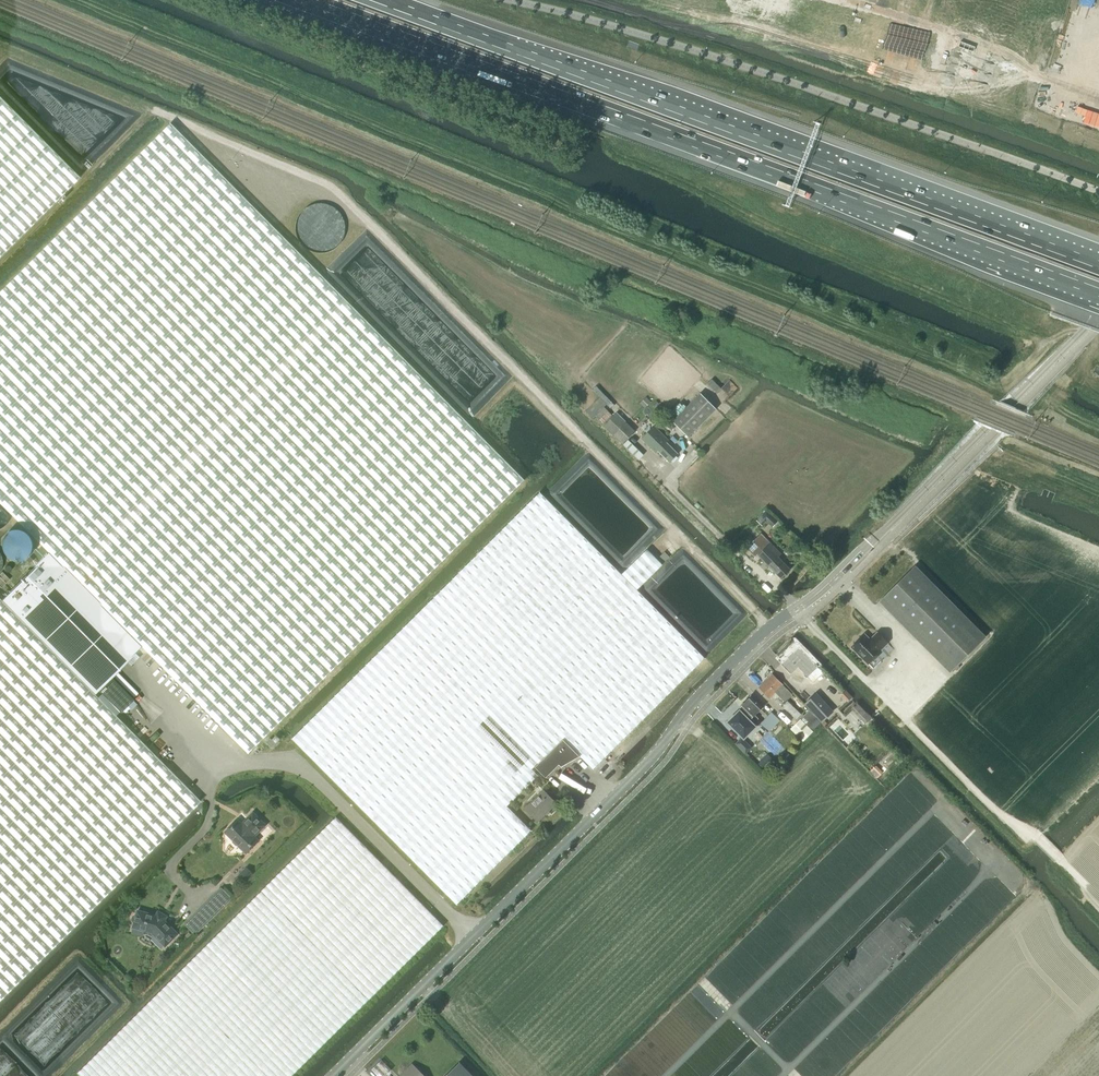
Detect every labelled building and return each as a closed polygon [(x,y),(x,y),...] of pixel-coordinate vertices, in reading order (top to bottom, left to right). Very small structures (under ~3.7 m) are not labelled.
[(80,178),(0,97),(0,257),(80,178)] [(1089,127),(1098,130),(1098,111),(1095,110),(1089,127)] [(51,551),(143,647),(248,753),(524,480),(171,123),(0,293),(0,500),(51,551)] [(298,238),(302,244),(307,248),(313,251),(320,252),(326,252),(333,249),(338,245),(342,240),(344,233),(345,226),(343,219),(340,212),(334,207),(327,204),(320,203),(312,204),(306,208),(301,212),(298,218),(296,225),(296,232),(298,238)] [(607,404),(611,409),(615,405),(596,386),(592,389),(599,397),(607,404)] [(715,408),(699,392),(672,421),(688,437),(715,408)] [(599,397),(585,411),(593,419),(596,416),(604,407),(607,404),(599,397)] [(605,424),(613,416),(604,407),(596,416),(605,424)] [(628,439),(635,431),(616,413),(613,416),(605,424),(604,425),(623,444),(628,439)] [(654,426),(641,438),(656,452),(658,450),(669,461),(677,453),(666,442),(668,440),(654,426)] [(628,439),(623,444),(639,460),(644,455),(628,439)] [(532,769),(536,765),(562,739),(563,738),(593,769),(705,658),(637,590),(621,574),(540,492),(292,738),(457,904),(531,830),(507,806),(532,781),(538,776),(538,775),(532,769)] [(777,522),(766,513),(765,512),(756,522),(761,526),(766,521),(772,527),(777,522)] [(790,569),(777,556),(780,553),(761,533),(746,547),(756,557),(758,555),(781,578),(790,569)] [(667,560),(673,554),(668,548),(662,555),(667,560)] [(647,549),(621,574),(637,590),(662,565),(647,549)] [(133,700),(111,678),(143,647),(51,551),(1,601),(94,694),(98,691),(120,713),(133,700)] [(914,566),(879,601),(949,671),(984,637),(914,566)] [(0,573),(0,587),(1,588),(9,579),(1,571),(0,573)] [(94,694),(1,601),(0,600),(0,999),(200,801),(94,694)] [(864,634),(852,647),(868,663),(881,651),(880,650),(887,643),(877,632),(873,637),(874,638),(871,641),(864,634)] [(819,669),(799,649),(782,665),(792,675),(799,669),(808,679),(819,669)] [(773,674),(759,687),(769,698),(770,696),(776,702),(779,705),(783,700),(784,701),(792,694),(773,674)] [(844,691),(841,693),(847,701),(852,696),(846,689),(844,691)] [(816,694),(805,704),(822,722),(833,712),(816,694)] [(762,721),(755,715),(763,708),(751,696),(741,705),(757,720),(768,732),(780,720),(771,712),(762,721)] [(856,704),(851,709),(865,724),(871,718),(858,703),(856,704)] [(751,719),(755,722),(757,720),(741,705),(739,707),(742,710),(741,711),(739,710),(727,722),(744,738),(756,726),(750,720),(751,719)] [(808,711),(800,719),(812,730),(820,722),(808,711)] [(803,741),(808,736),(813,731),(812,730),(800,719),(800,718),(790,728),(803,741)] [(275,743),(270,738),(266,742),(272,747),(275,743)] [(579,756),(562,739),(536,765),(542,771),(546,776),(558,764),(561,766),(579,756)] [(538,822),(556,803),(543,790),(525,808),(538,822)] [(254,836),(265,825),(253,812),(242,824),(238,819),(232,825),(231,826),(225,832),(233,839),(233,842),(236,845),(239,845),(246,853),(258,840),(254,836)] [(81,1075),(292,1075),(444,925),(336,816),(78,1072),(81,1075)] [(221,888),(203,906),(214,916),(232,898),(221,888)] [(203,906),(190,919),(200,929),(214,916),(203,906)] [(159,916),(156,915),(138,910),(137,914),(135,915),(133,916),(132,918),(132,920),(133,922),(134,923),(133,927),(148,931),(149,933),(150,935),(152,935),(154,935),(165,946),(178,934),(162,918),(159,916)] [(445,1075),(474,1075),(460,1062),(445,1075)] [(412,1064),(400,1075),(424,1075),(412,1064)]
